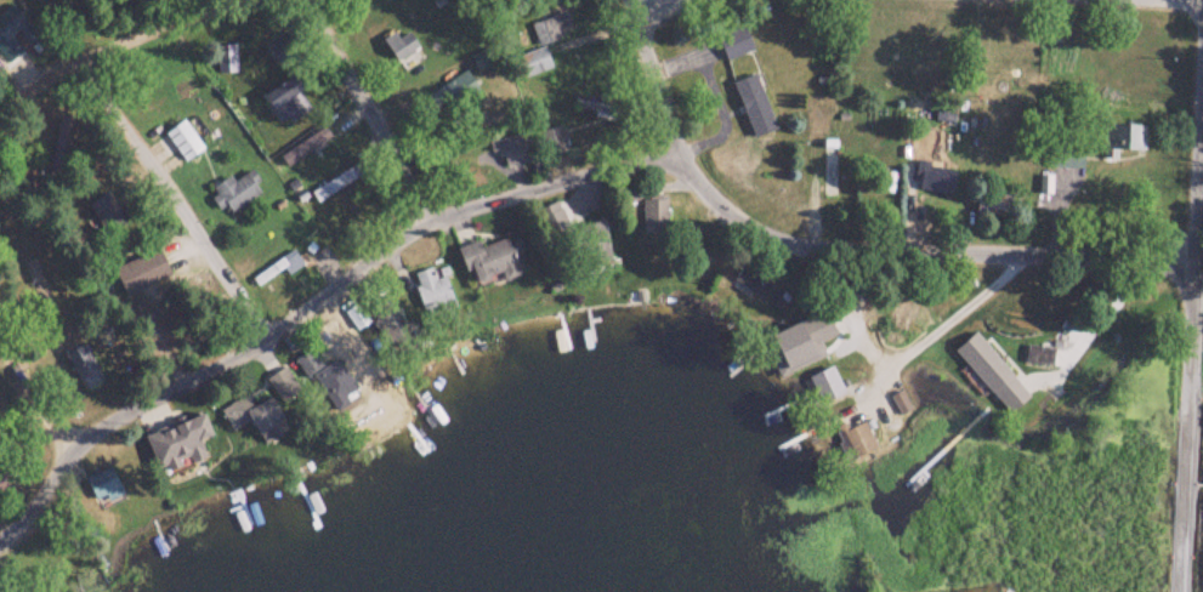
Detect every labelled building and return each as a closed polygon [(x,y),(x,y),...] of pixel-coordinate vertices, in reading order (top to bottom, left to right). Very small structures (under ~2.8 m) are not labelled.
[(530,24),(538,51),(514,58),(518,71),(549,62),(544,46),(561,41),(559,33),(571,29),(566,13),(530,24)] [(277,65),(303,53),(293,33),(267,46),(277,65)] [(307,113),(297,97),(307,90),(298,75),(263,96),(282,128),(307,113)] [(776,130),(753,76),(734,84),(756,138),(776,130)] [(203,151),(184,121),(163,134),(183,164),(203,151)] [(1144,125),(1114,126),(1115,152),(1145,152),(1144,125)] [(332,138),(324,127),(279,157),(287,169),(332,138)] [(566,152),(560,127),(540,132),(547,157),(566,152)] [(540,158),(529,132),(498,143),(509,170),(540,158)] [(836,140),(820,140),(820,199),(836,199),(836,140)] [(310,193),(318,206),(366,175),(357,162),(310,193)] [(952,196),(956,170),(919,165),(915,191),(952,196)] [(214,208),(257,206),(256,180),(213,182),(214,208)] [(980,199),(978,213),(1005,216),(1007,202),(980,199)] [(642,235),(666,235),(666,200),(642,200),(642,235)] [(525,271),(511,241),(484,253),(479,241),(458,250),(477,293),(525,271)] [(127,298),(173,279),(161,249),(115,268),(127,298)] [(283,270),(289,277),(305,266),(293,249),(251,279),(257,288),(283,270)] [(732,284),(763,302),(774,282),(743,264),(732,284)] [(413,276),(424,312),(453,303),(442,267),(413,276)] [(369,324),(357,306),(345,314),(357,332),(369,324)] [(953,352),(993,395),(1014,376),(974,333),(953,352)] [(324,368),(309,349),(294,361),(309,380),(324,368)] [(86,368),(78,352),(63,360),(72,375),(86,368)] [(282,363),(263,375),(281,404),(300,392),(282,363)] [(809,379),(823,411),(848,401),(833,368),(809,379)] [(1040,412),(1022,384),(1004,395),(1022,423),(1040,412)] [(260,435),(286,423),(274,397),(248,409),(260,435)] [(146,435),(155,465),(205,451),(202,442),(215,439),(209,418),(146,435)] [(876,451),(865,422),(840,431),(850,460),(876,451)] [(118,498),(114,469),(89,474),(94,502),(118,498)]
